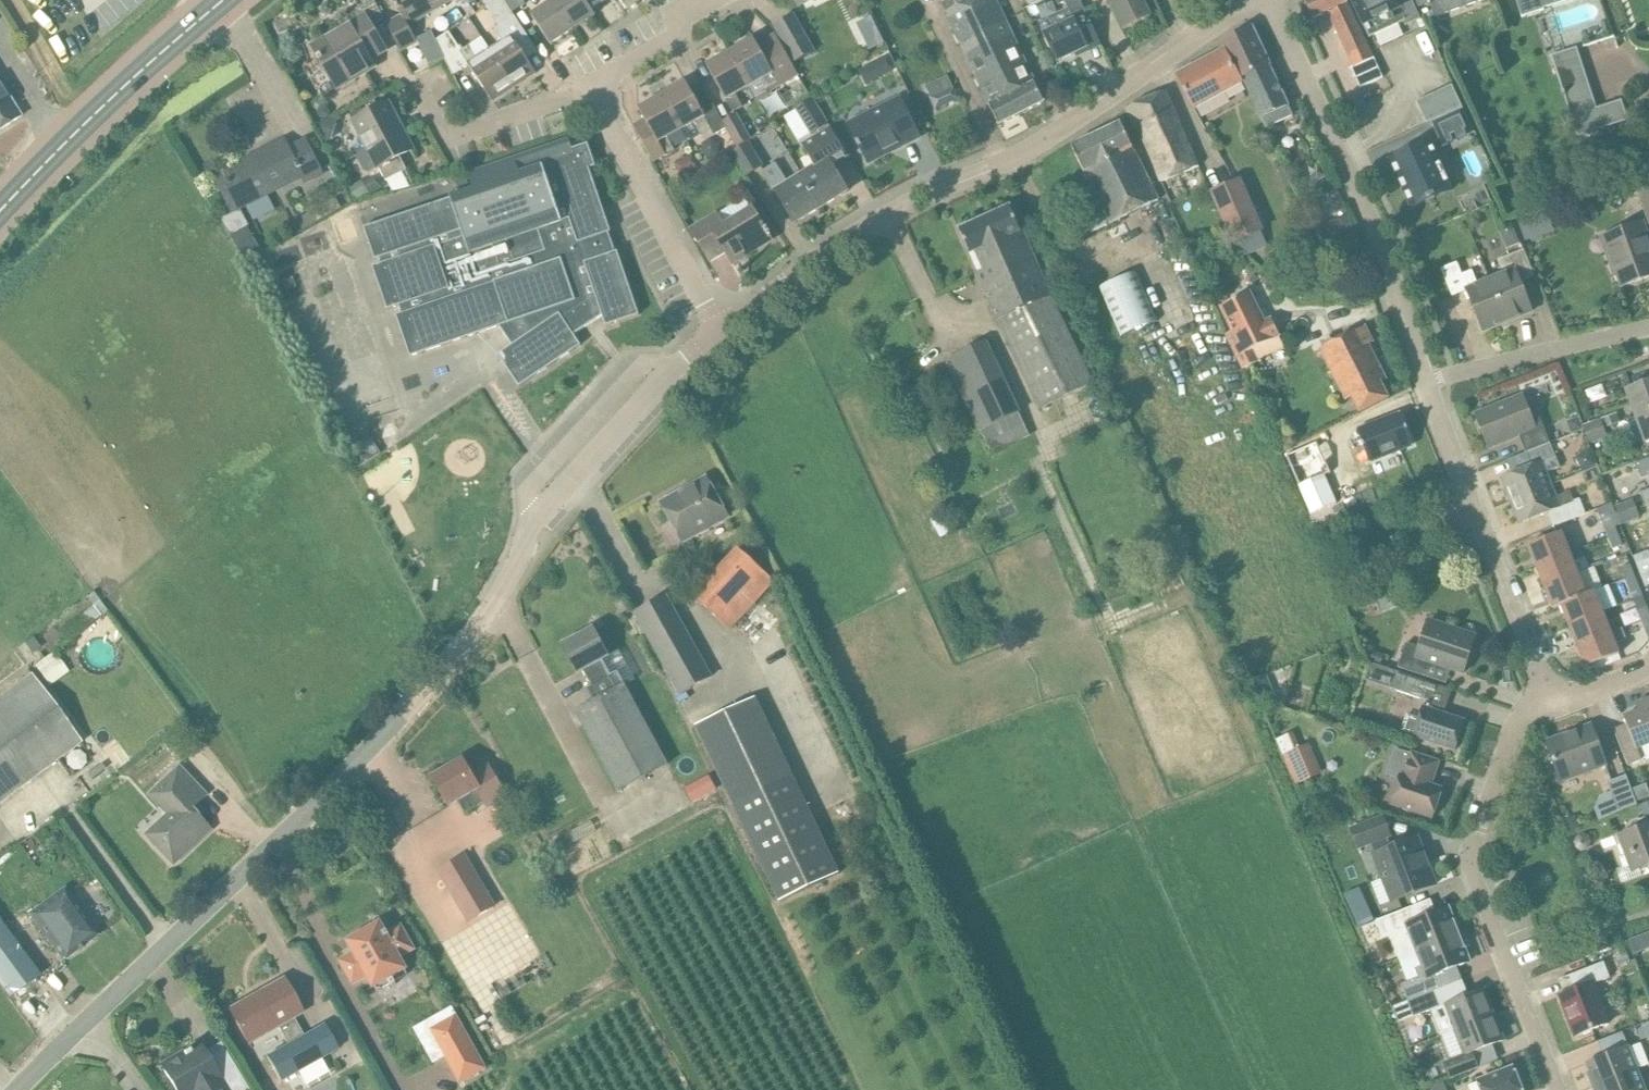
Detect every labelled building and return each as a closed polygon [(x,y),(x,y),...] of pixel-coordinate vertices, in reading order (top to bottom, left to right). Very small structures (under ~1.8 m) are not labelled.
[(409,24),(450,0),(394,0),(402,13),(386,23),(403,51),(419,41),(409,24)] [(512,12),(526,3),(524,0),(505,0),(512,12)] [(554,0),(553,0),(531,15),(550,44),(573,29),(554,0)] [(573,29),(594,14),(585,0),(554,0),(573,29)] [(594,14),(595,14),(592,8),(604,0),(585,0),(594,14)] [(989,106),(999,124),(1020,114),(966,0),(945,0),(941,2),(946,11),(944,12),(989,106)] [(1020,114),(1045,102),(1035,83),(1036,82),(997,0),(968,0),(966,0),(1020,114)] [(1059,5),(1065,1),(1070,11),(1043,23),(1046,31),(1042,33),(1055,61),(1088,46),(1084,39),(1093,35),(1096,33),(1088,16),(1081,0),(1057,0),(1059,5)] [(1142,0),(1110,0),(1124,28),(1150,15),(1142,0)] [(1347,0),(1305,0),(1313,18),(1328,12),(1337,31),(1344,47),(1352,66),(1351,67),(1360,88),(1383,77),(1380,72),(1374,57),(1375,57),(1368,45),(1347,0)] [(1395,0),(1352,0),(1369,38),(1404,21),(1405,25),(1420,18),(1420,17),(1412,0),(1398,0),(1396,1),(1395,0)] [(1417,6),(1429,1),(1435,16),(1480,0),(1414,0),(1417,6)] [(1522,16),(1542,9),(1557,5),(1572,0),(1517,0),(1522,16)] [(365,15),(313,46),(337,88),(375,65),(371,58),(386,49),(365,15)] [(514,86),(536,72),(521,49),(532,43),(514,16),(494,29),(502,41),(489,49),(514,86)] [(794,16),(774,26),(783,43),(794,62),(803,58),(806,65),(817,59),(803,33),(794,16)] [(1234,53),(1264,115),(1289,104),(1250,27),(1219,44),(1222,51),(1227,57),(1234,53)] [(514,86),(489,49),(478,56),(470,45),(462,50),(450,32),(436,40),(452,73),(467,63),(492,101),(514,86)] [(732,50),(761,101),(771,95),(772,90),(799,76),(774,33),(757,43),(754,38),(732,50)] [(1576,47),(1551,56),(1578,137),(1628,120),(1621,100),(1597,108),(1576,47)] [(735,93),(749,85),(758,102),(761,101),(732,50),(706,65),(733,112),(743,106),(735,93)] [(1227,57),(1222,51),(1176,75),(1193,108),(1243,82),(1261,116),(1264,115),(1234,53),(1227,57)] [(880,77),(893,70),(886,56),(873,63),(880,77)] [(663,94),(683,128),(695,121),(702,134),(711,129),(715,135),(726,128),(737,147),(739,145),(725,120),(723,121),(704,87),(693,93),(686,81),(663,94)] [(0,83),(0,130),(21,116),(0,83)] [(1431,121),(1462,107),(1452,85),(1416,101),(1427,123),(1431,121)] [(1166,90),(1126,107),(1135,129),(1138,128),(1161,182),(1199,166),(1166,90)] [(683,128),(663,94),(638,108),(646,122),(640,126),(645,135),(640,138),(654,163),(675,151),(667,137),(683,128)] [(800,176),(819,207),(847,190),(832,165),(848,155),(813,98),(795,109),(810,134),(799,141),(815,167),(800,176)] [(900,98),(849,124),(868,162),(920,137),(900,98)] [(386,180),(405,170),(407,169),(400,155),(413,148),(389,102),(367,114),(363,106),(349,113),(353,120),(367,148),(358,153),(358,157),(364,171),(369,172),(378,167),(379,166),(386,180)] [(1462,107),(1431,121),(1442,145),(1473,131),(1462,107)] [(725,120),(739,145),(751,139),(737,114),(725,120)] [(1071,147),(1083,172),(1109,225),(1159,200),(1121,123),(1071,147)] [(306,137),(289,146),(285,139),(254,155),(256,159),(226,174),(231,184),(221,189),(231,211),(303,175),(307,182),(324,173),(306,137)] [(573,148),(569,138),(467,173),(473,189),(450,197),(450,198),(364,227),(375,259),(380,258),(382,263),(373,266),(388,310),(400,306),(402,313),(396,315),(410,356),(500,326),(512,345),(498,354),(519,387),(581,345),(574,334),(602,315),(606,326),(639,315),(618,251),(615,252),(608,232),(611,231),(596,188),(589,168),(596,166),(588,143),(573,148)] [(751,139),(739,145),(737,147),(738,149),(732,152),(745,176),(763,167),(748,141),(751,139)] [(1432,147),(1429,142),(1428,142),(1429,143),(1391,161),(1391,160),(1390,160),(1392,166),(1391,166),(1395,175),(1396,174),(1399,181),(1398,181),(1402,190),(1403,189),(1405,193),(1404,194),(1408,202),(1409,202),(1412,208),(1413,207),(1412,206),(1428,199),(1428,200),(1434,197),(1434,196),(1450,189),(1451,190),(1452,189),(1448,182),(1449,181),(1440,162),(1439,162),(1435,153),(1436,152),(1433,147),(1432,147)] [(819,207),(800,176),(788,183),(776,162),(763,170),(795,222),(819,207)] [(413,184),(405,170),(386,180),(392,190),(395,189),(413,184)] [(1241,178),(1210,192),(1232,244),(1263,230),(1241,178)] [(1637,193),(1648,224),(1648,189),(1637,193)] [(959,228),(970,253),(968,254),(996,320),(998,319),(1040,408),(1093,382),(1052,295),(1023,229),(1021,230),(1010,205),(959,228)] [(706,220),(705,218),(688,228),(710,263),(726,253),(732,263),(773,238),(754,207),(724,225),(717,213),(706,220)] [(1482,224),(1477,213),(1467,217),(1472,228),(1482,224)] [(1339,218),(1323,226),(1341,266),(1357,258),(1339,218)] [(1520,223),(1526,240),(1540,235),(1534,219),(1520,223)] [(1601,236),(1614,274),(1617,273),(1622,287),(1648,277),(1648,240),(1642,221),(1601,236)] [(247,227),(231,236),(247,263),(263,253),(247,227)] [(1520,243),(1513,227),(1500,232),(1507,249),(1520,243)] [(1489,279),(1506,321),(1532,311),(1520,281),(1534,276),(1523,249),(1498,260),(1503,273),(1489,279)] [(1506,321),(1489,279),(1477,284),(1472,270),(1461,274),(1457,262),(1441,268),(1451,294),(1465,288),(1482,330),(1506,321)] [(1136,270),(1099,286),(1122,337),(1158,321),(1136,270)] [(1250,291),(1220,306),(1232,331),(1225,334),(1243,368),(1257,361),(1252,349),(1280,335),(1271,317),(1265,321),(1250,291)] [(1366,325),(1312,352),(1328,383),(1334,380),(1345,400),(1350,397),(1358,412),(1389,397),(1381,381),(1387,378),(1369,343),(1374,341),(1366,325)] [(987,340),(945,360),(979,431),(980,430),(991,455),(1030,436),(1019,412),(1021,411),(987,340)] [(1648,411),(1648,381),(1625,390),(1635,416),(1648,411)] [(1525,452),(1550,442),(1536,407),(1529,410),(1522,394),(1474,413),(1488,448),(1519,436),(1525,452)] [(1635,416),(1644,443),(1648,441),(1648,411),(1635,416)] [(1369,461),(1412,444),(1400,413),(1357,430),(1369,461)] [(1583,426),(1586,434),(1603,428),(1620,422),(1616,414),(1583,426)] [(1583,426),(1579,416),(1566,421),(1571,434),(1582,430),(1584,429),(1583,426)] [(1603,428),(1586,434),(1590,444),(1607,437),(1603,428)] [(381,453),(374,442),(352,456),(360,467),(381,453)] [(1526,452),(1523,454),(1528,466),(1501,477),(1510,500),(1551,483),(1546,472),(1559,466),(1550,443),(1526,452)] [(1590,451),(1576,457),(1582,471),(1596,465),(1590,451)] [(1648,475),(1648,458),(1635,463),(1640,476),(1648,473),(1648,475)] [(706,476),(660,501),(683,542),(728,517),(706,476)] [(1551,483),(1510,500),(1519,523),(1548,512),(1553,525),(1584,513),(1579,498),(1573,501),(1569,491),(1556,497),(1551,483)] [(1641,493),(1645,505),(1648,503),(1648,490),(1641,493)] [(1618,515),(1636,508),(1632,499),(1615,506),(1618,515)] [(1612,502),(1597,508),(1604,527),(1619,522),(1612,502)] [(1636,508),(1618,515),(1622,524),(1639,517),(1636,508)] [(1527,545),(1536,566),(1570,553),(1561,531),(1527,545)] [(1612,547),(1621,543),(1617,532),(1608,536),(1612,547)] [(737,547),(693,595),(730,629),(774,581),(737,547)] [(1642,584),(1648,581),(1648,553),(1647,548),(1632,554),(1642,584)] [(1536,566),(1544,587),(1578,573),(1570,553),(1536,566)] [(1625,578),(1634,575),(1630,564),(1621,567),(1625,578)] [(1544,587),(1552,607),(1594,591),(1594,590),(1586,593),(1578,573),(1544,587)] [(1634,575),(1625,578),(1629,588),(1638,585),(1634,575)] [(1561,605),(1569,625),(1602,611),(1594,591),(1552,607),(1553,608),(1561,605)] [(666,595),(634,612),(680,695),(713,677),(666,595)] [(1648,616),(1648,611),(1647,605),(1637,609),(1641,620),(1648,616)] [(68,638),(98,615),(92,606),(61,629),(68,638)] [(1569,625),(1577,645),(1611,632),(1602,611),(1569,625)] [(1398,667),(1425,676),(1429,662),(1462,673),(1469,654),(1465,652),(1471,634),(1429,620),(1420,648),(1406,643),(1398,667)] [(1619,653),(1615,642),(1626,637),(1622,627),(1611,632),(1577,645),(1585,667),(1619,653)] [(577,672),(583,669),(592,685),(586,688),(593,700),(574,710),(618,791),(668,764),(618,671),(610,676),(601,659),(608,655),(594,628),(563,645),(577,672)] [(1381,664),(1384,654),(1370,650),(1367,660),(1381,664)] [(50,684),(67,671),(53,653),(36,666),(50,684)] [(1464,720),(1424,706),(1432,683),(1396,671),(1390,688),(1425,700),(1419,718),(1407,714),(1401,731),(1413,735),(1413,736),(1454,750),(1464,720)] [(82,741),(31,672),(0,695),(0,802),(82,741)] [(1274,694),(1267,674),(1253,680),(1260,700),(1274,694)] [(779,902),(840,873),(756,697),(695,726),(779,902)] [(1646,699),(1635,703),(1638,711),(1623,716),(1627,725),(1614,730),(1628,765),(1640,761),(1636,749),(1648,744),(1648,706),(1646,699)] [(1591,724),(1574,731),(1575,735),(1547,745),(1555,766),(1552,768),(1556,779),(1559,777),(1560,780),(1605,763),(1591,724)] [(1309,743),(1287,753),(1300,783),(1322,774),(1309,743)] [(1411,753),(1395,748),(1386,774),(1399,778),(1390,803),(1432,817),(1441,788),(1429,784),(1431,778),(1432,778),(1438,761),(1411,752),(1411,753)] [(457,800),(465,813),(485,802),(487,806),(506,795),(488,765),(472,775),(463,759),(433,777),(449,804),(457,800)] [(210,829),(191,808),(205,794),(178,765),(148,794),(166,813),(144,834),(173,864),(210,829)] [(709,775),(684,789),(692,803),(717,789),(709,775)] [(1625,775),(1607,782),(1617,811),(1636,804),(1625,775)] [(1638,806),(1642,817),(1648,815),(1648,801),(1638,806)] [(1417,836),(1391,846),(1387,838),(1392,836),(1384,815),(1369,820),(1364,809),(1346,816),(1359,849),(1371,845),(1375,853),(1373,853),(1392,901),(1435,884),(1417,836)] [(1647,824),(1645,818),(1639,820),(1638,819),(1632,822),(1629,827),(1630,830),(1618,835),(1632,871),(1648,865),(1648,823),(1647,824)] [(469,921),(494,906),(464,856),(439,871),(469,921)] [(559,874),(554,864),(541,871),(546,881),(559,874)] [(65,887),(29,913),(63,960),(98,934),(65,887)] [(1417,919),(1412,907),(1376,920),(1383,937),(1400,930),(1404,939),(1411,936),(1417,951),(1459,934),(1448,907),(1417,919)] [(10,996),(39,975),(0,922),(0,982),(10,996)] [(412,949),(400,928),(389,934),(387,930),(384,932),(380,924),(375,927),(373,924),(353,935),(355,939),(349,942),(356,953),(342,961),(353,982),(368,974),(377,991),(390,984),(392,986),(397,983),(395,981),(408,974),(398,957),(412,949)] [(1629,939),(1634,954),(1648,948),(1648,931),(1629,939)] [(1408,1001),(1435,991),(1444,987),(1438,973),(1469,961),(1459,934),(1417,951),(1423,965),(1415,968),(1418,977),(1400,985),(1408,1001)] [(1572,973),(1578,987),(1560,994),(1576,1035),(1608,1022),(1593,983),(1609,976),(1603,961),(1572,973)] [(247,1042),(277,1025),(288,1044),(265,1057),(280,1082),(339,1048),(325,1023),(304,1035),(293,1016),(302,1011),(284,978),(229,1009),(247,1042)] [(1455,1029),(1494,1014),(1484,988),(1444,1003),(1455,1029)] [(1435,991),(1408,1001),(1413,1016),(1440,1005),(1435,991)] [(461,1081),(486,1068),(457,1014),(432,1027),(461,1081)] [(1494,1014),(1455,1029),(1464,1055),(1444,1063),(1450,1079),(1478,1067),(1472,1052),(1504,1039),(1494,1014)] [(1641,1028),(1648,1040),(1648,1023),(1641,1028)] [(202,1052),(196,1043),(161,1065),(177,1089),(250,1089),(234,1064),(218,1074),(210,1062),(208,1063),(202,1052)] [(1592,1087),(1637,1069),(1628,1045),(1586,1061),(1590,1072),(1587,1074),(1592,1087)] [(1478,1080),(1481,1089),(1521,1089),(1512,1066),(1478,1080)] [(1592,1087),(1593,1089),(1646,1089),(1637,1069),(1592,1087)]
